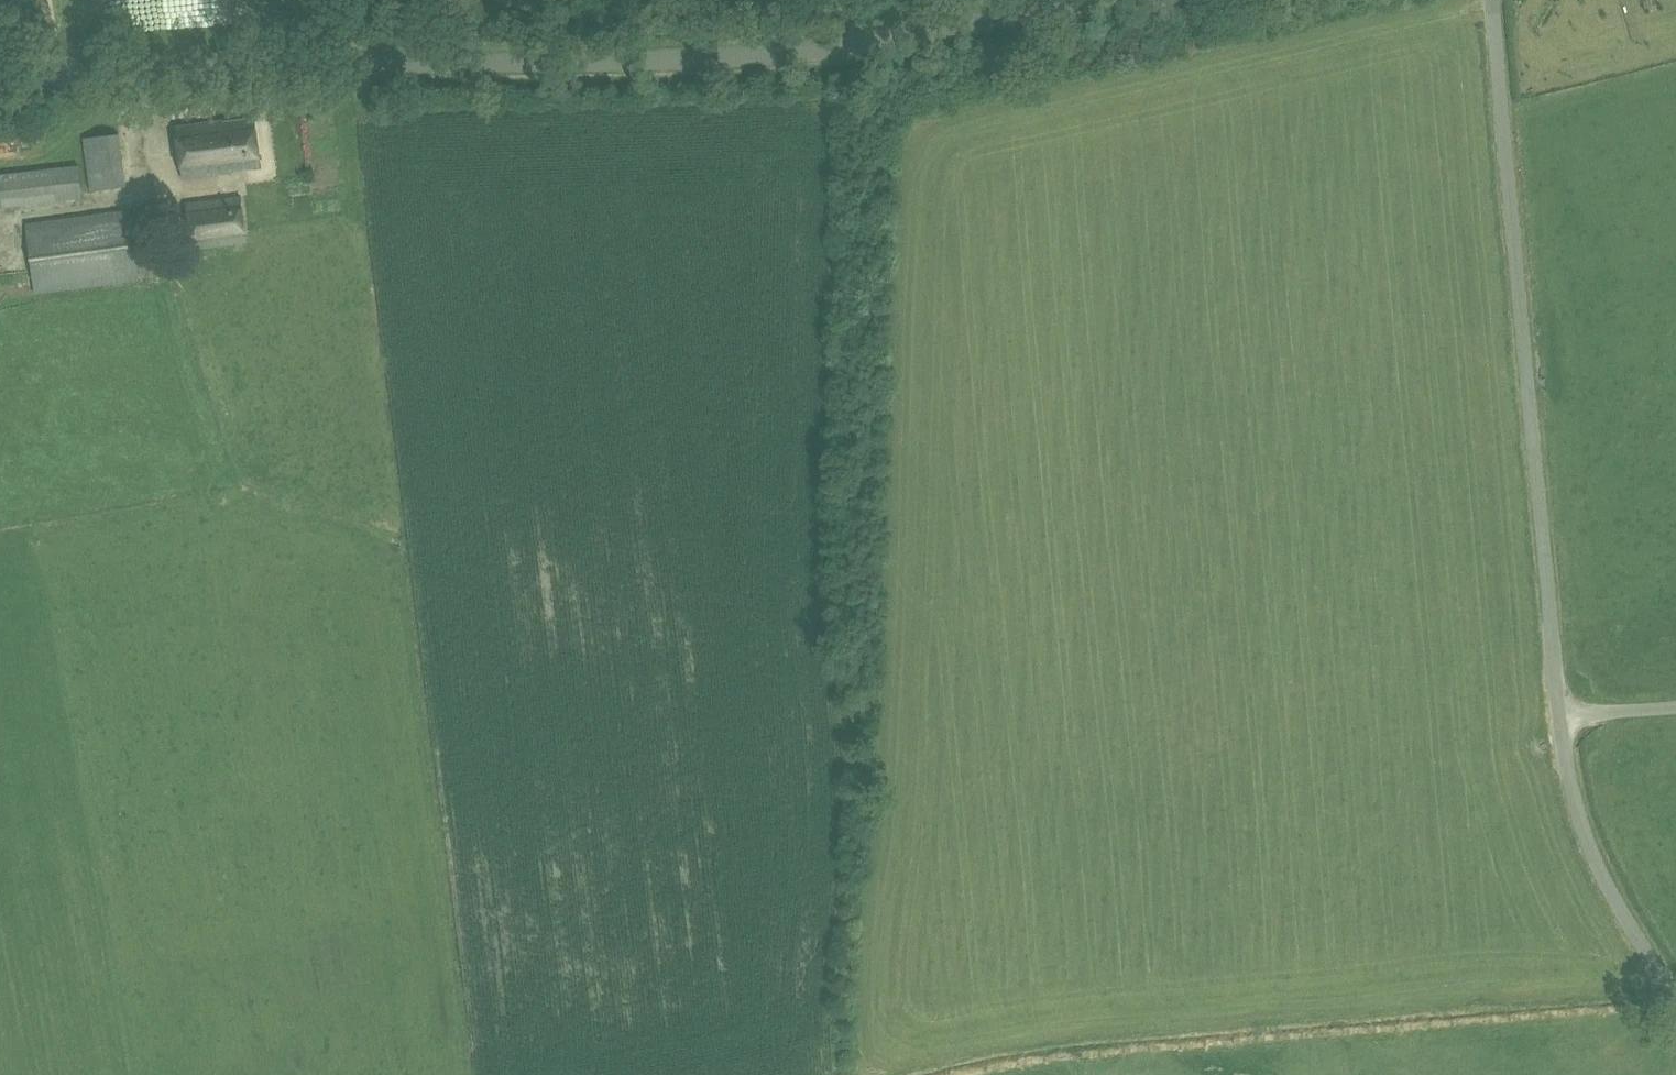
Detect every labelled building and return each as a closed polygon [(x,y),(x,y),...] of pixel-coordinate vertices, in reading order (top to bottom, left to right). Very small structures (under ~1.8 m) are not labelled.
[(261,167),(255,117),(224,121),(224,120),(176,126),(183,179),(231,172),(231,171),(261,167)] [(120,133),(85,136),(90,189),(125,185),(120,133)] [(17,139),(3,138),(2,152),(17,152),(17,139)] [(79,166),(0,175),(0,206),(82,197),(79,166)] [(247,242),(241,196),(186,203),(192,249),(247,242)] [(138,277),(129,211),(27,224),(36,291),(138,277)]
